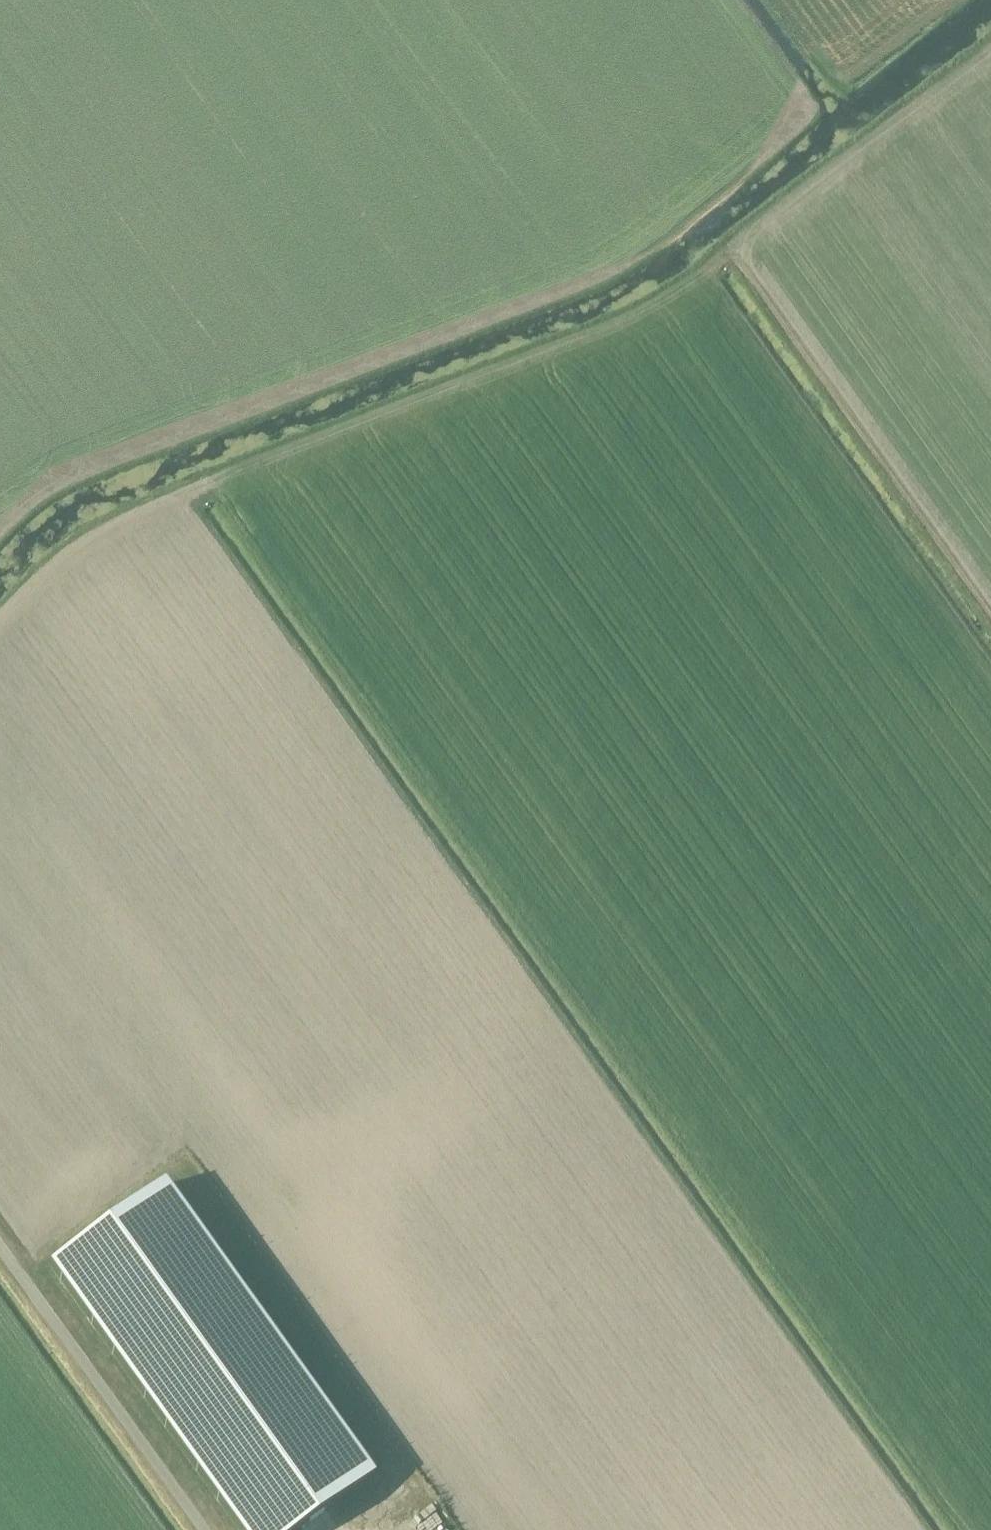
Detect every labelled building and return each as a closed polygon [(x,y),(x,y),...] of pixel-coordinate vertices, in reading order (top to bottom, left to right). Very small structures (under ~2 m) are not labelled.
[(49,1266),(237,1529),(298,1529),(373,1476),(162,1184),(49,1266)]
